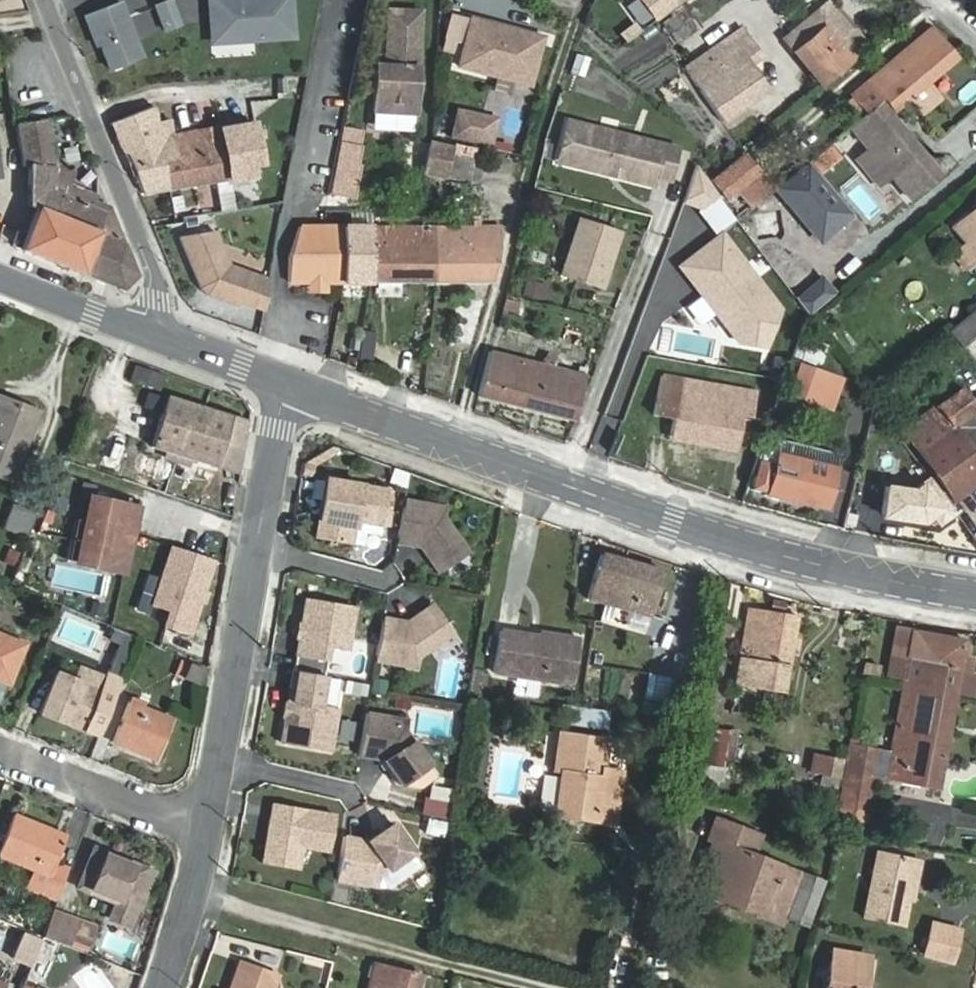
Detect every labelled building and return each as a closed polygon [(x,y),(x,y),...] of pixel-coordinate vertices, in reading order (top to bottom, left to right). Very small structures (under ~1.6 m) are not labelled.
[(155,4),(165,29),(181,23),(172,0),(166,0),(155,4)] [(213,42),(293,36),(291,0),(210,0),(213,42)] [(657,20),(684,0),(641,0),(657,20)] [(126,16),(120,1),(84,15),(96,44),(100,43),(110,68),(142,56),(136,41),(126,16)] [(858,30),(855,33),(830,2),(784,38),(819,82),(865,46),(863,43),(867,40),(858,30)] [(165,29),(155,4),(126,16),(136,41),(165,29)] [(696,27),(683,10),(665,23),(679,41),(696,27)] [(420,12),(390,11),(387,65),(387,73),(377,73),(375,110),(415,112),(420,12)] [(542,37),(472,18),(459,66),(529,86),(542,37)] [(750,65),(761,57),(741,28),(687,66),(725,120),(767,90),(750,65)] [(896,110),(957,59),(931,29),(847,99),(860,115),(863,113),(865,115),(886,98),(894,107),(896,110)] [(377,65),(377,73),(387,73),(387,65),(377,65)] [(904,164),(921,150),(888,112),(894,107),(886,98),(865,115),(852,125),(871,149),(891,174),(903,163),(904,164)] [(153,107),(110,123),(121,149),(124,148),(143,193),(253,177),(250,166),(261,164),(253,124),(221,129),(220,127),(161,140),(153,107)] [(497,119),(458,111),(453,137),(491,145),(497,119)] [(138,275),(110,209),(94,202),(96,196),(62,183),(58,192),(51,189),(55,166),(48,120),(16,125),(22,164),(29,164),(28,205),(37,209),(21,249),(123,290),(138,275)] [(569,123),(562,150),(582,155),(579,169),(655,188),(657,179),(672,183),(680,150),(569,123)] [(346,129),(343,144),(362,148),(365,132),(346,129)] [(425,172),(432,143),(407,138),(400,167),(425,172)] [(470,182),(477,151),(432,141),(432,143),(425,172),(470,182)] [(957,158),(971,174),(975,170),(975,142),(957,158)] [(334,192),(352,196),(362,148),(343,144),(334,192)] [(891,174),(871,149),(857,160),(878,185),(891,174)] [(582,155),(562,150),(559,165),(579,169),(582,155)] [(748,206),(771,187),(742,153),(709,180),(719,193),(723,201),(735,191),(748,206)] [(701,207),(719,193),(709,180),(697,163),(684,200),(701,207)] [(975,259),(975,207),(952,228),(966,243),(954,254),(965,268),(975,259)] [(352,212),(352,227),(372,227),(372,212),(352,212)] [(808,244),(825,266),(863,234),(845,213),(808,244)] [(580,218),(562,274),(602,287),(620,232),(580,218)] [(344,283),(344,227),(301,225),(290,258),(290,282),(344,283)] [(344,283),(373,282),(372,227),(352,227),(344,227),(344,283)] [(436,281),(435,227),(372,227),(373,282),(436,281)] [(502,250),(502,227),(435,227),(436,281),(495,281),(502,250)] [(238,300),(263,309),(269,280),(230,264),(216,230),(180,235),(201,286),(207,293),(237,305),(238,300)] [(681,267),(739,342),(764,346),(779,310),(722,235),(681,267)] [(949,331),(962,347),(975,336),(975,308),(949,331)] [(547,355),(545,364),(491,350),(479,397),(575,421),(586,374),(555,366),(557,358),(547,355)] [(812,370),(816,361),(803,356),(799,365),(812,370)] [(153,370),(136,364),(131,378),(148,384),(153,370)] [(799,365),(791,387),(830,402),(838,380),(812,370),(799,365)] [(742,386),(741,387),(663,374),(655,415),(674,419),(671,436),(737,446),(743,415),(753,416),(758,389),(742,386)] [(968,415),(975,409),(975,407),(961,388),(905,431),(955,499),(975,484),(975,425),(968,415)] [(167,397),(151,446),(217,467),(224,445),(243,451),(248,423),(167,397)] [(11,480),(22,452),(14,449),(17,440),(22,442),(34,411),(0,398),(0,475),(11,480)] [(829,510),(840,464),(791,453),(794,441),(779,437),(773,463),(759,460),(752,489),(766,492),(766,495),(829,510)] [(217,467),(240,474),(243,451),(224,445),(217,467)] [(171,481),(177,465),(146,455),(141,472),(171,481)] [(307,477),(316,479),(318,469),(309,467),(307,477)] [(397,488),(407,490),(409,478),(399,476),(397,488)] [(929,477),(913,491),(886,487),(882,513),(884,516),(922,522),(932,515),(939,524),(955,512),(929,477)] [(392,492),(328,480),(317,539),(353,545),(357,522),(385,527),(392,492)] [(82,481),(76,515),(90,517),(94,498),(96,484),(82,481)] [(66,559),(160,581),(152,604),(169,610),(164,626),(189,634),(213,559),(194,552),(198,534),(154,524),(157,512),(94,498),(90,517),(76,515),(66,559)] [(37,513),(13,503),(3,528),(27,538),(37,513)] [(407,503),(399,545),(422,550),(441,574),(469,553),(446,522),(448,510),(407,503)] [(601,552),(587,599),(650,617),(664,570),(601,552)] [(309,599),(295,670),(326,676),(332,646),(350,650),(358,608),(309,599)] [(89,612),(100,615),(102,604),(91,601),(89,612)] [(384,620),(376,663),(418,671),(420,660),(454,635),(433,607),(409,625),(384,620)] [(786,693),(798,615),(748,609),(735,685),(786,693)] [(898,628),(890,676),(907,679),(893,755),(880,753),(876,778),(943,790),(960,696),(975,699),(975,657),(970,656),(973,641),(898,628)] [(539,637),(503,632),(496,673),(573,685),(580,640),(539,633),(539,637)] [(9,684),(25,644),(0,634),(0,681),(9,684)] [(130,656),(116,651),(106,677),(78,667),(73,678),(56,672),(40,712),(98,737),(130,656)] [(200,685),(206,669),(191,663),(184,679),(200,685)] [(326,676),(295,670),(282,742),(332,751),(339,710),(321,706),(326,676)] [(662,702),(666,677),(651,675),(648,700),(662,702)] [(339,707),(344,680),(331,678),(326,704),(339,707)] [(157,760),(173,720),(129,701),(113,742),(157,760)] [(610,712),(563,708),(562,725),(608,729),(610,712)] [(406,735),(408,723),(366,716),(358,758),(383,763),(401,788),(405,785),(430,766),(406,735)] [(710,730),(707,779),(733,780),(735,731),(710,730)] [(555,771),(562,772),(556,815),(615,824),(619,797),(601,795),(603,778),(604,770),(608,741),(561,734),(555,771)] [(880,753),(849,746),(837,816),(866,821),(876,778),(880,753)] [(841,775),(844,760),(821,756),(819,771),(841,775)] [(430,766),(405,785),(408,787),(421,788),(437,776),(430,766)] [(622,772),(604,770),(603,778),(601,795),(619,797),(622,772)] [(437,777),(432,798),(451,802),(455,781),(437,777)] [(451,818),(452,803),(425,800),(424,816),(451,818)] [(272,806),(261,865),(292,870),(296,847),(329,853),(335,818),(272,806)] [(28,887),(57,899),(70,868),(56,862),(66,835),(14,814),(0,849),(0,856),(35,870),(28,887)] [(428,818),(426,834),(445,836),(447,820),(428,818)] [(702,872),(718,878),(711,896),(761,916),(768,899),(811,915),(823,883),(780,867),(753,856),(761,836),(721,821),(702,872)] [(413,854),(392,825),(368,843),(342,839),(334,881),(377,889),(380,879),(413,854)] [(138,889),(146,868),(94,847),(78,886),(116,902),(138,910),(145,892),(138,889)] [(918,859),(877,851),(864,918),(904,926),(918,859)] [(132,925),(138,910),(116,902),(110,916),(132,925)] [(54,918),(48,931),(59,936),(65,923),(54,918)] [(950,963),(957,931),(930,925),(923,957),(950,963)] [(13,957),(31,964),(40,940),(23,933),(13,957)] [(633,947),(615,943),(607,987),(626,987),(633,947)] [(834,950),(827,987),(865,987),(870,957),(834,950)] [(280,975),(240,961),(230,987),(276,987),(280,975)] [(374,963),(368,987),(419,987),(423,975),(374,963)]
